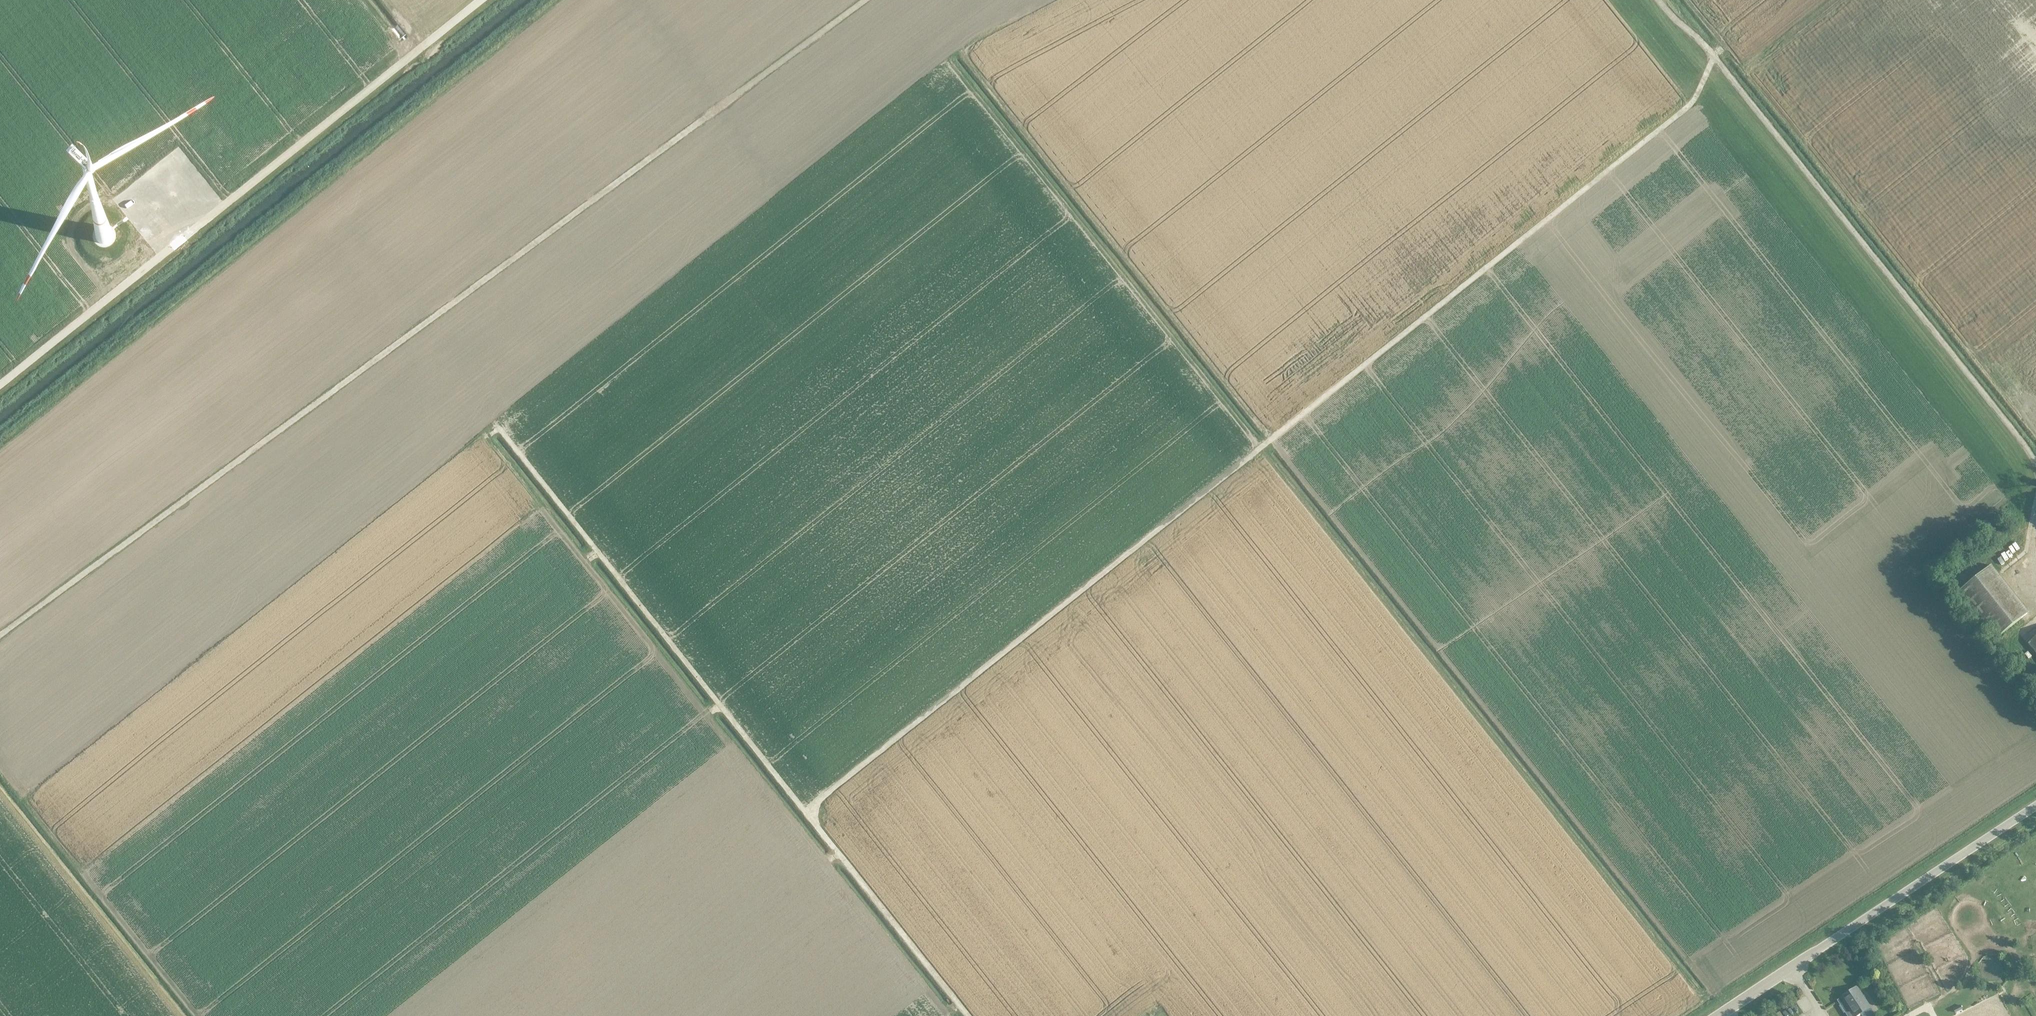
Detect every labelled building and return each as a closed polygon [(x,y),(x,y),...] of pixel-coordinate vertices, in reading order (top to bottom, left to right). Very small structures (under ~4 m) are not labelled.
[(94,236),(94,237),(94,238),(95,239),(95,241),(95,242),(96,243),(97,244),(98,245),(99,245),(100,246),(101,246),(102,247),(104,247),(105,247),(106,247),(107,246),(109,246),(110,245),(111,245),(112,244),(112,243),(113,242),(114,241),(114,239),(114,238),(114,237),(114,236),(114,234),(114,233),(113,232),(112,231),(112,230),(111,229),(110,228),(109,228),(107,227),(106,227),(105,227),(104,227),(102,227),(101,227),(100,228),(99,228),(98,229),(97,230),(96,231),(96,232),(95,233),(95,234),(94,236)] [(1998,563),(1965,587),(2001,636),(2033,612),(1998,563)] [(2011,968),(2017,964),(2013,957),(2007,961),(2011,968)] [(1870,1008),(1857,987),(1841,997),(1853,1015),(1857,1015),(1870,1008)]
